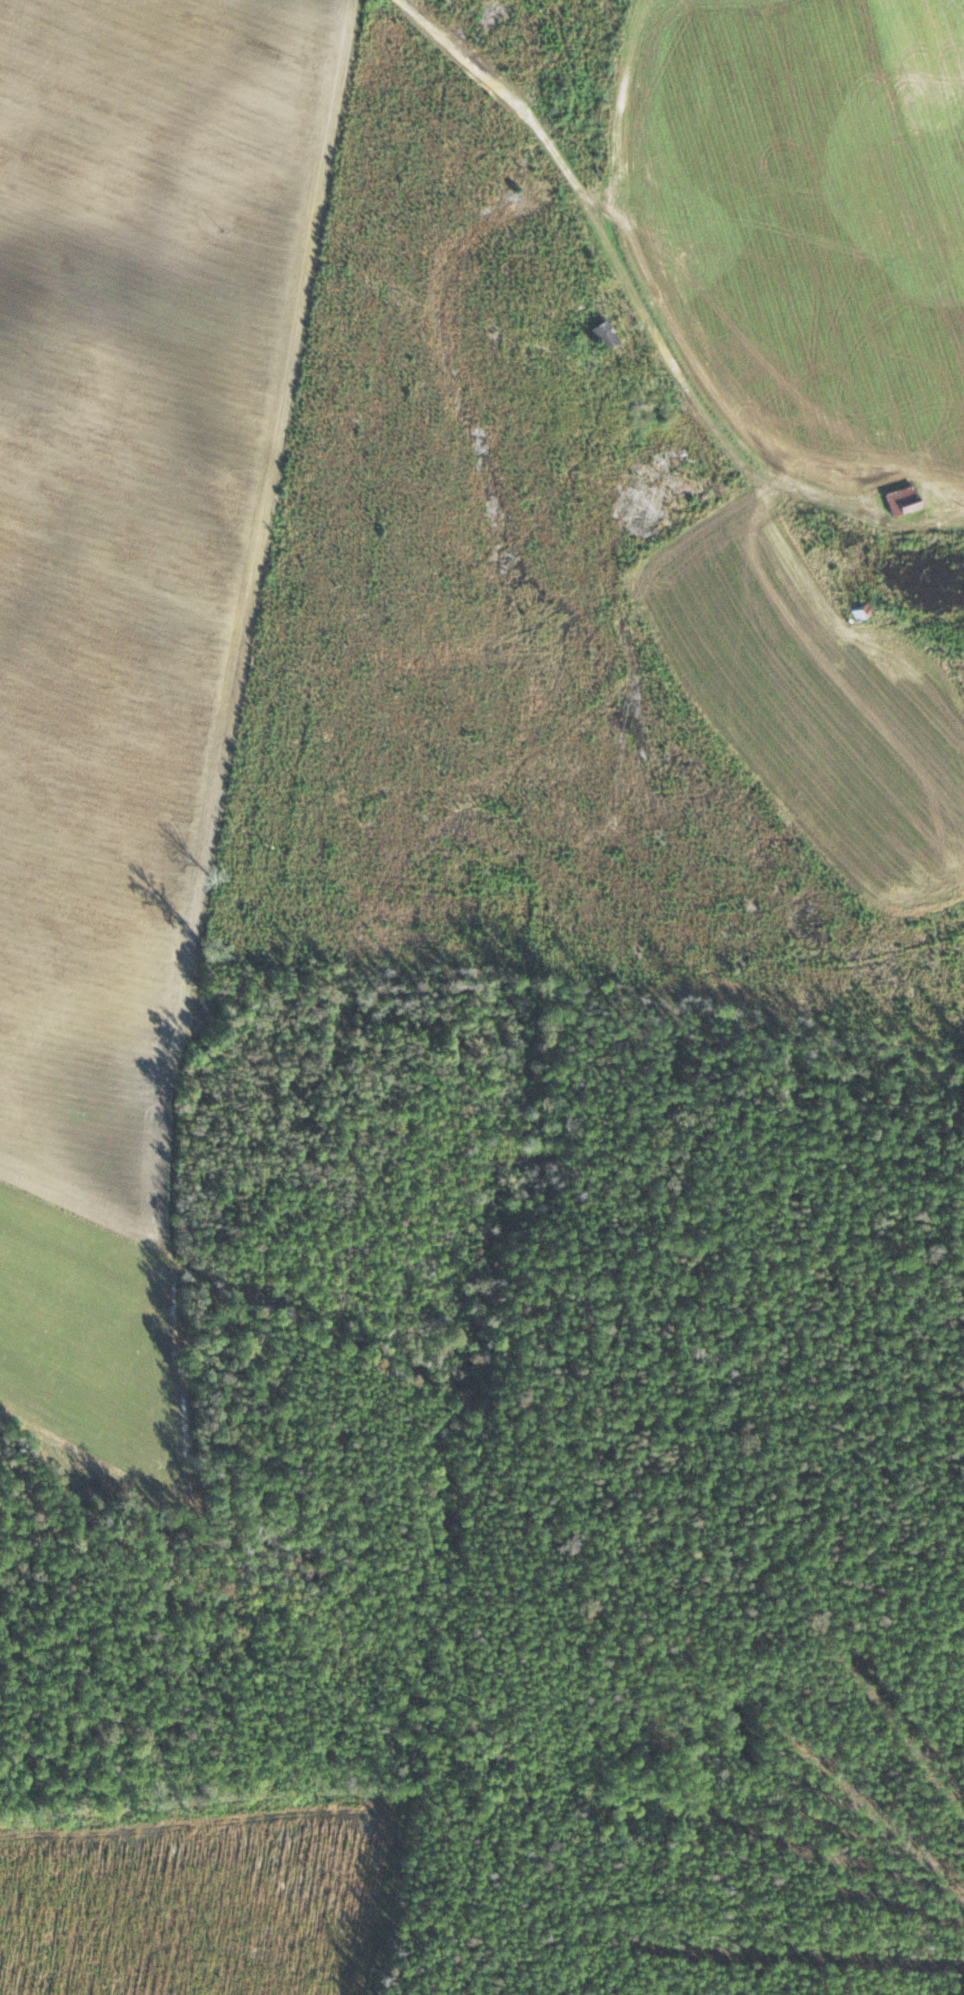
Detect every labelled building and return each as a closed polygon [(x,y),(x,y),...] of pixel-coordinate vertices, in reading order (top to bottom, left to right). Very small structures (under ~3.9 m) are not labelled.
[(590,329),(603,351),(618,343),(606,320),(590,329)] [(885,495),(892,518),(921,508),(913,485),(885,495)] [(850,620),(866,616),(862,604),(847,608),(850,620)]
